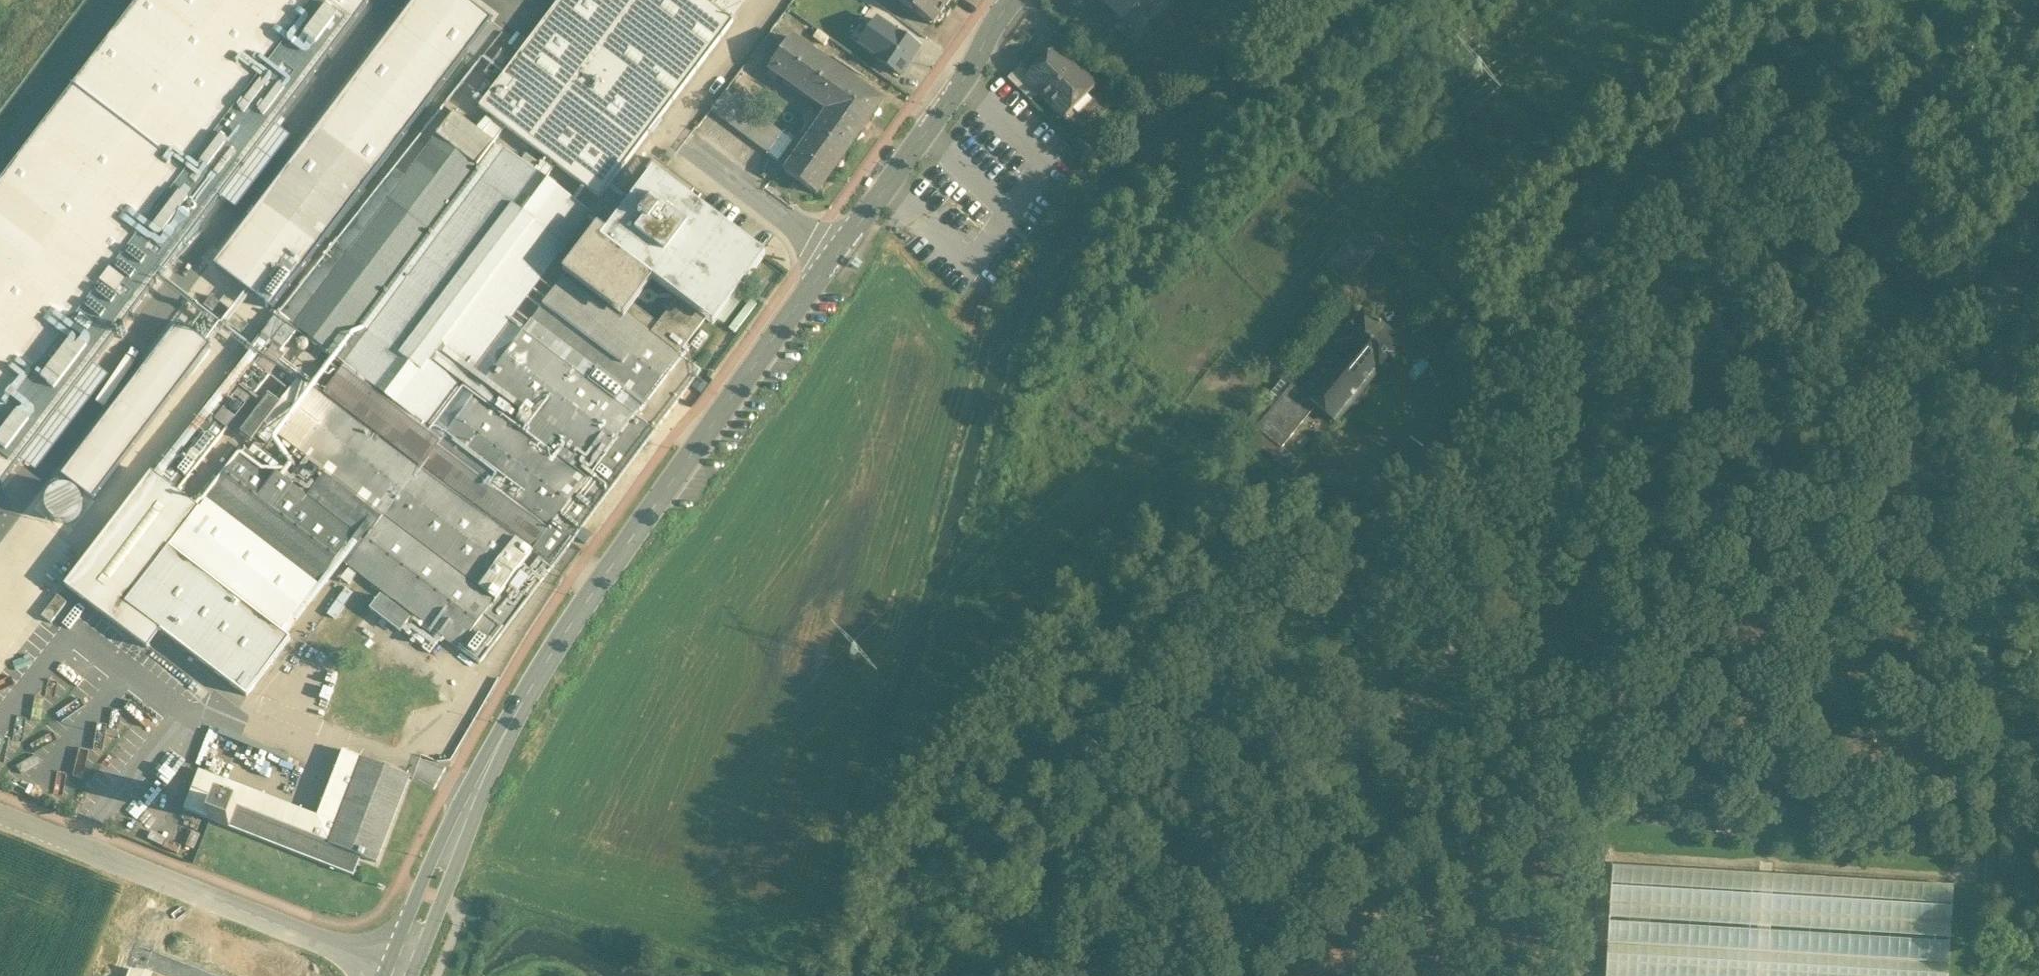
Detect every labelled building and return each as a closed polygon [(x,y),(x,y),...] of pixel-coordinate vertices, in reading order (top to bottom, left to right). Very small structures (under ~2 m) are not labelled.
[(0,183),(0,484),(2,485),(367,6),(360,0),(140,0),(0,183)] [(214,267),(271,309),(489,20),(462,0),(415,0),(214,267)] [(479,107),(489,115),(507,128),(544,156),(558,167),(578,182),(594,194),(600,198),(734,22),(705,0),(560,0),(479,107)] [(734,22),(748,3),(745,0),(705,0),(734,22)] [(934,26),(953,0),(897,0),(934,26)] [(1115,17),(1132,0),(1099,0),(1115,17)] [(878,57),(895,32),(877,20),(860,46),(878,57)] [(919,49),(895,32),(878,57),(876,60),(900,77),(919,49)] [(882,102),(791,38),(769,69),(829,111),(785,173),(816,196),(882,102)] [(1095,88),(1056,49),(1029,76),(1025,79),(1039,93),(1065,118),(1095,88)] [(500,52),(484,73),(494,81),(510,60),(500,52)] [(1020,67),(1008,79),(1031,102),(1039,93),(1025,79),(1029,76),(1020,67)] [(782,134),(726,92),(711,111),(768,154),(782,134)] [(347,365),(427,427),(507,321),(588,214),(581,210),(566,198),(545,182),(531,172),(507,153),(506,154),(494,146),(495,144),(476,130),(443,106),(264,332),(152,473),(178,492),(228,428),(218,420),(273,350),(279,355),(285,347),(299,329),(334,356),(335,356),(347,365)] [(476,130),(495,144),(503,134),(507,128),(489,115),(484,121),(476,130)] [(540,161),(531,172),(545,182),(554,172),(558,167),(544,156),(540,161)] [(591,243),(569,272),(679,355),(710,315),(713,317),(759,258),(686,202),(695,190),(675,175),(667,169),(655,160),(613,214),(591,243)] [(574,186),(566,198),(581,210),(591,198),(594,194),(578,182),(574,186)] [(1353,235),(1326,268),(1343,281),(1352,269),(1358,274),(1375,253),(1353,235)] [(679,355),(569,272),(531,321),(644,405),(681,356),(679,355)] [(248,324),(212,296),(204,306),(241,334),(248,324)] [(1304,393),(1302,395),(1317,407),(1336,423),(1376,373),(1380,376),(1404,345),(1364,313),(1339,343),(1342,346),(1304,393)] [(487,380),(524,332),(507,321),(427,427),(347,365),(332,385),(325,395),(421,468),(533,553),(550,530),(550,529),(550,528),(439,444),(475,396),(587,481),(599,465),(487,380)] [(636,416),(644,405),(531,321),(524,332),(636,416)] [(180,323),(63,476),(94,498),(210,346),(180,323)] [(636,416),(524,332),(487,380),(599,465),(636,416)] [(308,347),(309,344),(308,342),(307,340),(305,339),(303,339),(301,339),(299,340),(297,342),(297,345),(297,347),(299,349),(301,350),(303,350),(305,350),(307,349),(308,347)] [(702,373),(681,356),(644,405),(636,416),(656,432),(702,373)] [(295,385),(295,382),(295,380),(293,378),(291,377),(289,376),(287,377),(285,378),(284,380),(283,383),(284,385),(285,387),(287,388),(289,388),(292,388),(293,387),(295,385)] [(325,395),(301,377),(280,404),(265,424),(296,448),(312,460),(327,472),(377,510),(385,516),(421,468),(325,395)] [(1293,384),(1275,407),(1266,400),(1240,431),(1294,475),(1302,464),(1283,449),(1317,407),(1302,395),(1304,393),(1293,384)] [(285,397),(285,395),(285,393),(284,391),(282,389),(279,389),(277,390),(276,391),(274,393),(274,395),(274,397),(276,399),(277,400),(280,400),(282,400),(284,399),(285,397)] [(269,396),(241,433),(252,441),(265,424),(280,404),(269,396)] [(587,481),(475,396),(439,444),(550,528),(551,529),(587,481)] [(587,481),(551,529),(550,528),(550,529),(550,530),(571,545),(656,432),(636,416),(599,465),(587,481)] [(296,448),(289,457),(285,454),(279,462),(299,477),(312,460),(296,448)] [(246,450),(208,500),(319,584),(339,559),(377,510),(327,472),(314,489),(308,497),(294,487),(246,450)] [(327,472),(312,460),(299,477),(300,478),(314,489),(327,472)] [(533,553),(421,468),(385,516),(496,601),(533,553)] [(178,492),(152,473),(92,553),(65,586),(148,649),(150,647),(161,632),(247,697),(291,640),(282,633),(283,632),(319,584),(208,500),(200,509),(178,492)] [(314,489),(300,478),(294,487),(308,497),(314,489)] [(48,509),(52,516),(58,520),(66,521),(74,519),(80,513),(83,505),(82,497),(77,489),(69,485),(61,485),(54,489),(49,494),(47,502),(48,509)] [(385,516),(377,510),(339,559),(345,563),(459,650),(496,601),(385,516)] [(571,545),(550,530),(533,553),(553,568),(571,545)] [(496,601),(459,650),(480,665),(553,568),(533,553),(496,601)] [(356,576),(347,569),(339,580),(347,587),(356,576)] [(410,620),(381,597),(371,610),(401,632),(410,620)] [(0,665),(0,676),(15,687),(34,664),(14,647),(0,665)] [(353,876),(361,857),(377,863),(410,777),(343,751),(318,817),(225,781),(225,782),(199,772),(184,810),(196,815),(230,828),(229,828),(353,876)] [(1608,945),(1606,975),(1947,975),(1948,965),(1608,945)]
